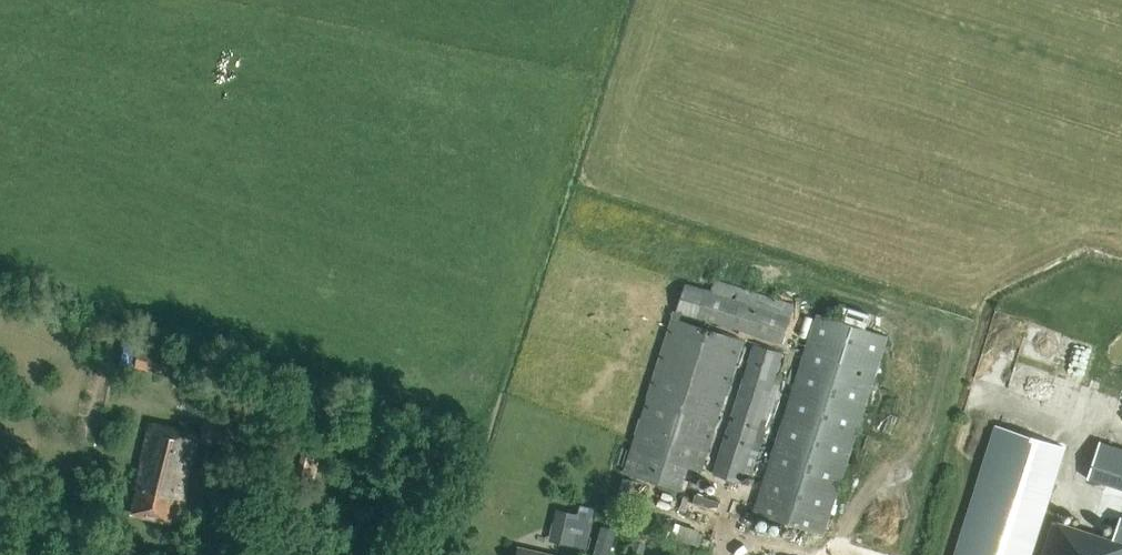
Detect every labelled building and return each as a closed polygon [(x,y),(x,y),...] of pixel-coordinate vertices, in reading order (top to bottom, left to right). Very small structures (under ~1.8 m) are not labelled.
[(794,306),(715,281),(712,292),(685,283),(673,318),(624,472),(681,490),(688,467),(701,471),(743,340),(704,328),(707,321),(782,344),(794,306)] [(824,534),(887,336),(817,314),(754,512),(824,534)] [(120,363),(162,373),(167,353),(125,343),(120,363)] [(741,482),(782,353),(754,344),(713,474),(741,482)] [(242,450),(249,423),(207,413),(201,441),(242,450)] [(195,518),(197,507),(187,504),(188,499),(182,497),(199,433),(150,421),(133,488),(138,489),(132,513),(170,522),(173,512),(195,518)] [(1066,447),(999,425),(956,554),(1031,554),(1066,447)] [(1101,443),(1089,478),(1121,488),(1121,449),(1101,443)] [(627,476),(623,500),(633,502),(638,478),(627,476)] [(589,548),(591,537),(574,534),(578,515),(555,510),(548,540),(589,548)] [(1120,518),(1113,541),(1055,522),(1044,554),(1121,554),(1121,518),(1120,518)] [(600,554),(618,554),(624,528),(606,524),(600,554)] [(630,554),(644,554),(647,544),(634,540),(630,554)] [(519,547),(517,554),(555,554),(519,547)]
